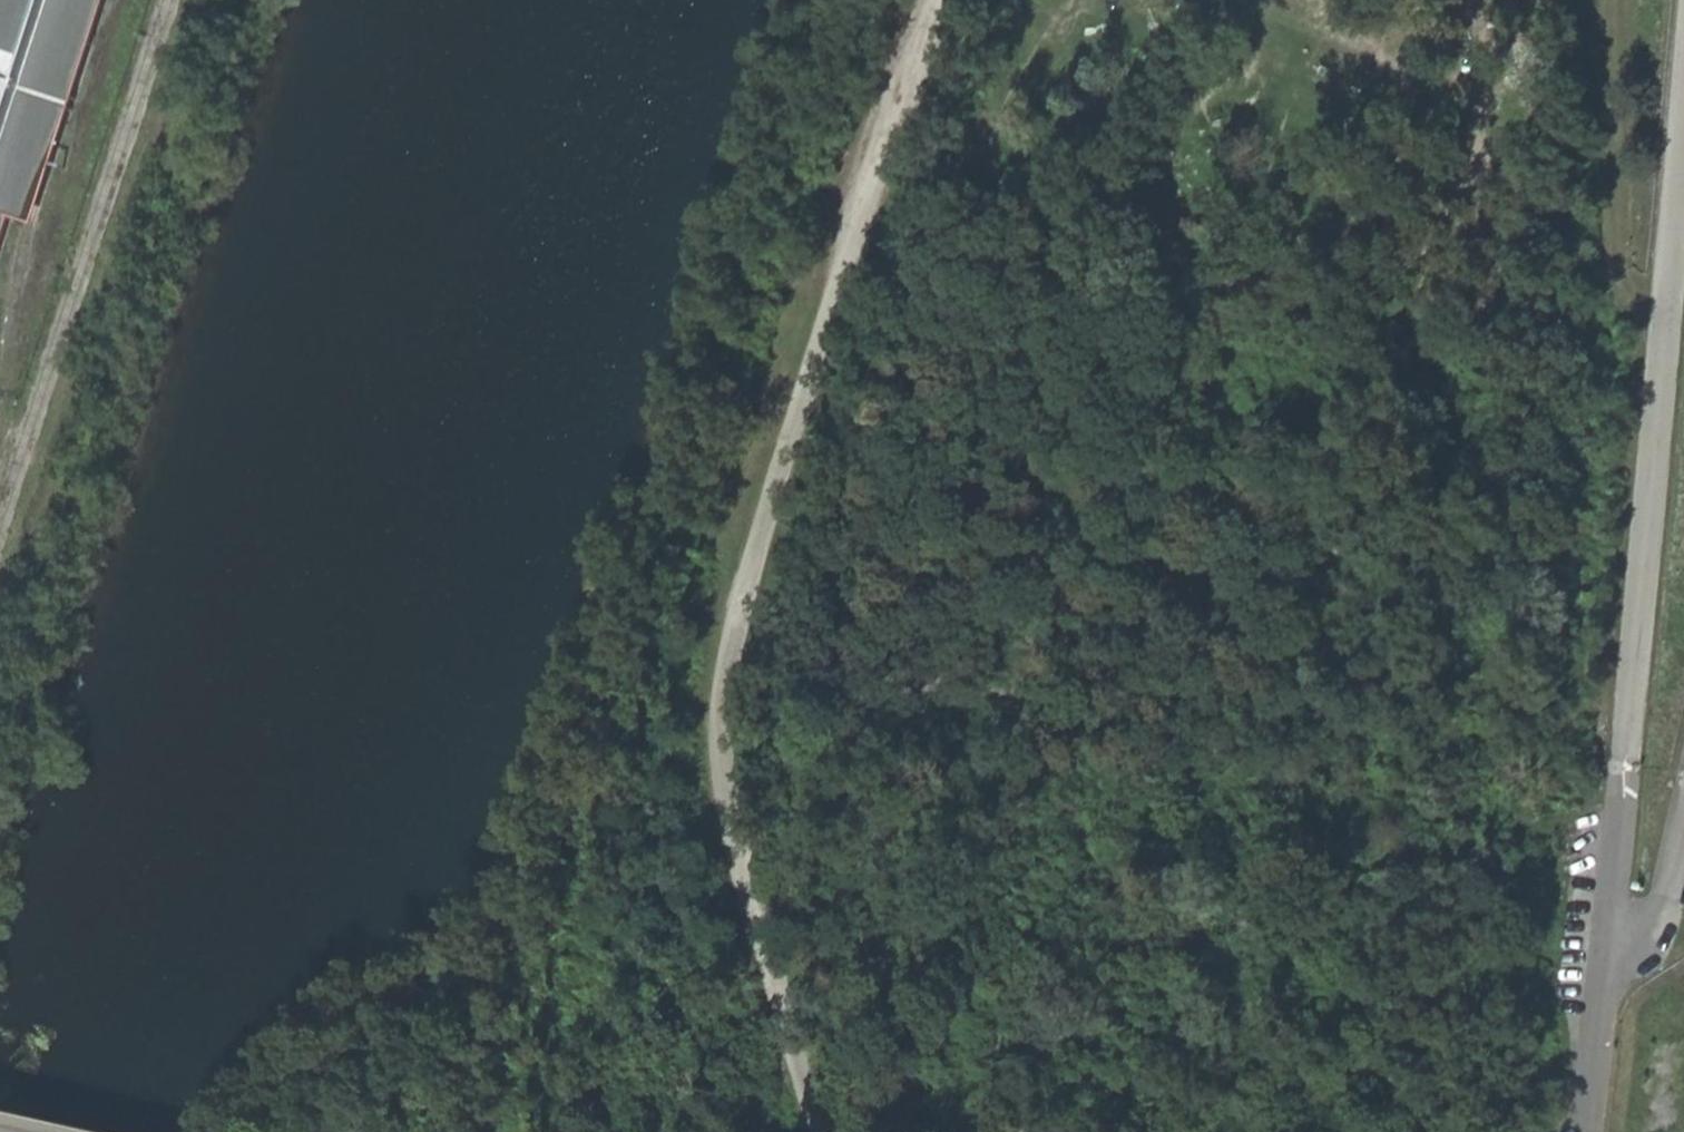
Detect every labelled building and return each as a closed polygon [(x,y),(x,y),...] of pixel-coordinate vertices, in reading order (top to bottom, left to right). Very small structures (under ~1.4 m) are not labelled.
[(0,159),(0,212),(28,222),(31,223),(105,0),(51,0),(0,159)] [(51,0),(0,0),(0,159),(51,0)]
